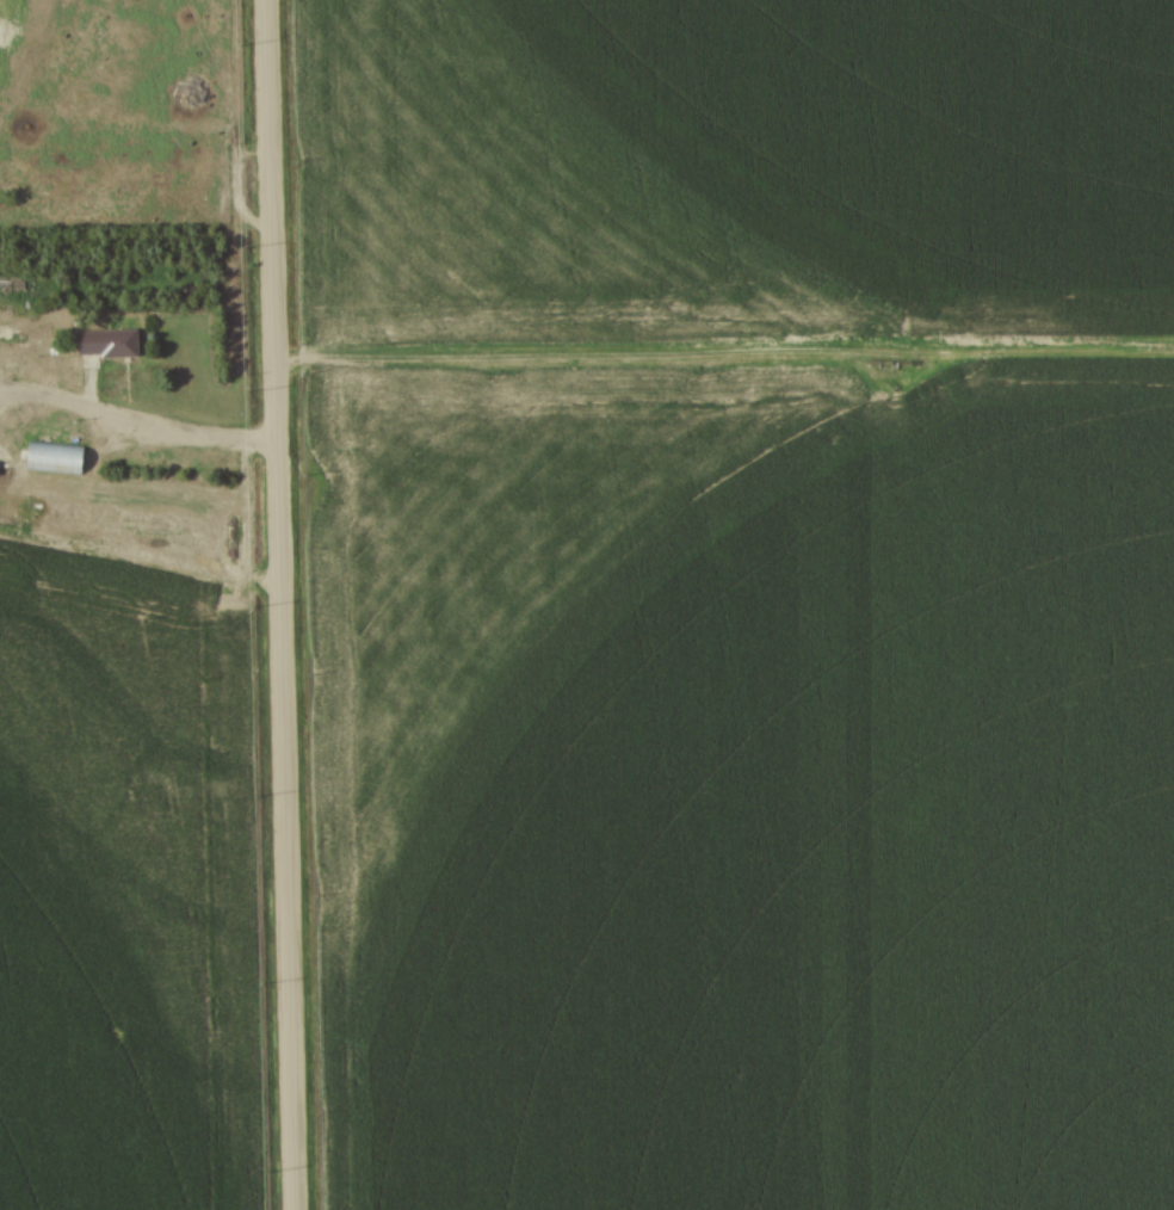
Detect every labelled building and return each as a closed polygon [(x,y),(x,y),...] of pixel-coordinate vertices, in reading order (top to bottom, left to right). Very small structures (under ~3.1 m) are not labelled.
[(134,358),(134,332),(73,332),(73,359),(134,358)] [(79,475),(81,446),(22,444),(21,472),(79,475)]
